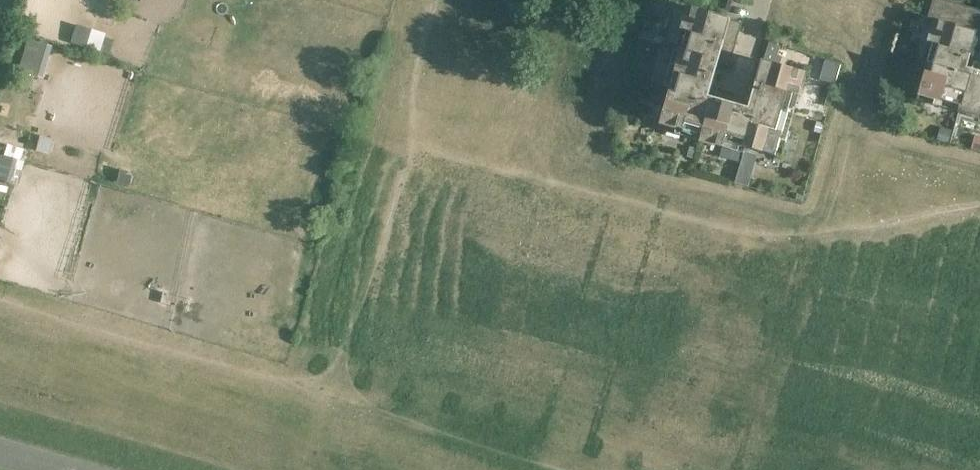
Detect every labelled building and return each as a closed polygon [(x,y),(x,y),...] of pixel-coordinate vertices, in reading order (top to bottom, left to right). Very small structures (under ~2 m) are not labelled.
[(933,21),(975,34),(979,35),(979,10),(944,0),(933,0),(927,20),(933,21)] [(662,47),(674,51),(668,71),(674,73),(658,130),(743,154),(745,148),(781,158),(805,73),(762,61),(755,84),(748,108),(734,104),(736,97),(715,91),(713,99),(708,97),(718,63),(729,66),(742,23),(675,4),(662,47)] [(933,21),(920,64),(926,66),(916,100),(979,118),(979,64),(974,62),(972,70),(966,68),(975,34),(933,21)] [(80,46),(101,52),(105,38),(85,31),(80,46)] [(38,78),(48,46),(28,40),(18,72),(38,78)] [(901,40),(898,51),(907,53),(910,43),(901,40)] [(825,61),(819,80),(835,85),(840,66),(825,61)] [(817,122),(814,131),(821,133),(823,124),(817,122)] [(939,127),(936,139),(947,143),(951,131),(939,127)] [(41,138),(38,150),(50,153),(53,141),(41,138)] [(8,146),(4,156),(20,160),(23,150),(8,146)] [(690,147),(687,157),(694,159),(697,149),(690,147)] [(8,183),(15,161),(0,157),(0,181),(8,183)] [(737,171),(734,183),(747,186),(751,174),(737,171)]
